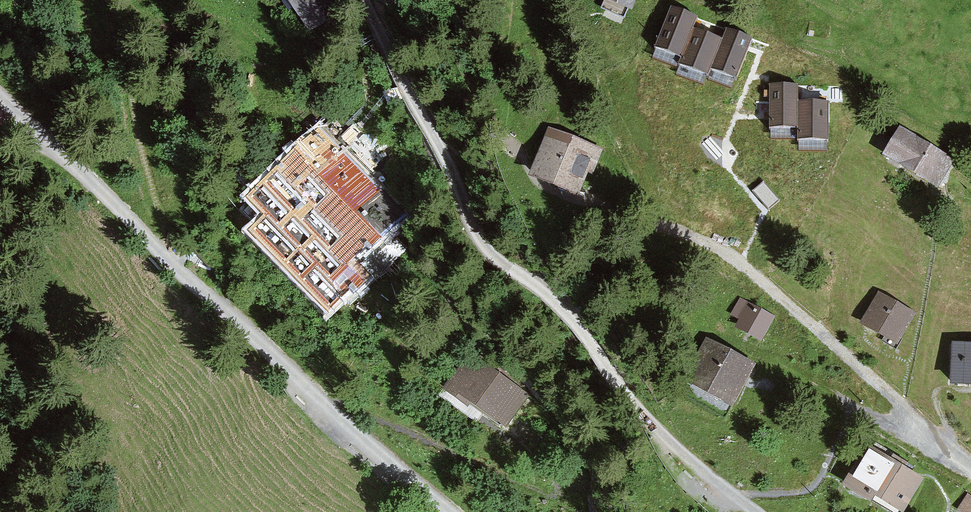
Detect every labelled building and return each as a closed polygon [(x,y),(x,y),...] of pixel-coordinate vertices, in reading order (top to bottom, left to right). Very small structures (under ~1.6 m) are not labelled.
[(304,33),(339,10),(333,0),(283,0),(304,33)] [(512,0),(486,0),(492,12),(513,2),(512,0)] [(632,0),(619,0),(621,1),(615,14),(624,18),(632,0)] [(592,152),(539,128),(520,170),(572,194),(592,152)] [(413,229),(322,130),(246,199),(265,219),(250,233),(322,311),(413,229)] [(950,161),(901,132),(887,155),(936,185),(950,161)] [(911,315),(880,297),(864,323),(896,341),(911,315)] [(768,317),(737,302),(731,314),(737,317),(733,325),(757,338),(768,317)] [(746,365),(701,340),(681,377),(725,402),(746,365)] [(955,346),(954,384),(970,384),(970,346),(955,346)] [(517,392),(469,357),(446,390),(494,424),(517,392)] [(916,479),(865,450),(847,481),(898,510),(916,479)] [(966,499),(959,511),(970,511),(970,502),(966,499)]
